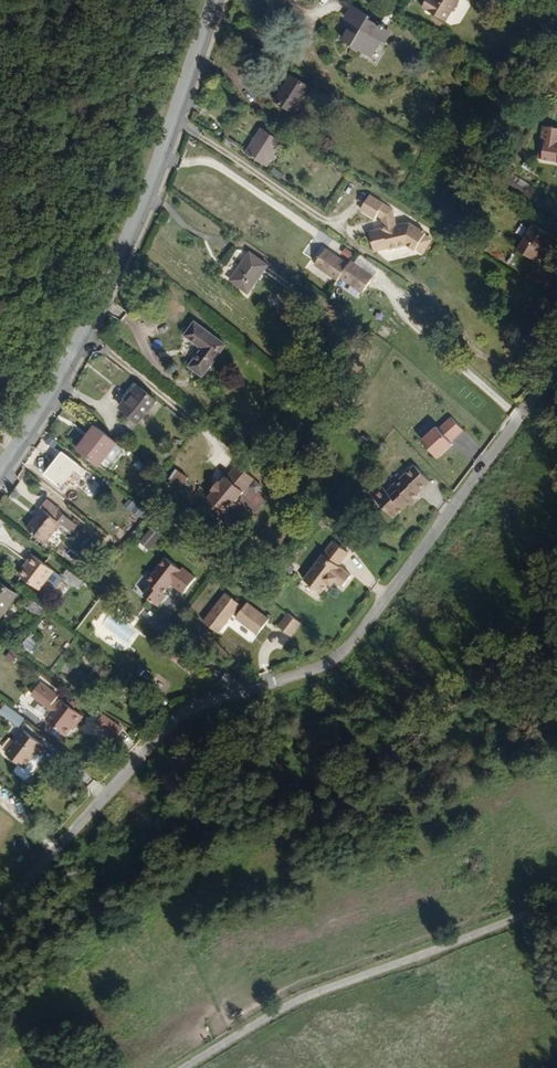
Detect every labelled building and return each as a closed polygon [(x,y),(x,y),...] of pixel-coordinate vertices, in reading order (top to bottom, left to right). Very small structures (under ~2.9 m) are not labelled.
[(426,9),(449,25),(465,0),(432,0),(426,9)] [(349,32),(344,39),(367,55),(384,27),(377,23),(376,25),(367,19),(369,16),(356,8),(348,20),(357,26),(352,33),(349,32)] [(289,73),(272,101),(296,115),(313,87),(289,73)] [(322,124),(337,100),(317,87),(302,111),(322,124)] [(537,159),(556,163),(556,130),(542,127),(537,159)] [(266,172),(281,148),(260,134),(245,158),(266,172)] [(226,139),(222,146),(234,154),(238,147),(226,139)] [(270,179),(280,185),(283,179),(273,173),(270,179)] [(420,256),(428,244),(430,241),(414,231),(400,233),(396,217),(375,201),(365,217),(369,220),(377,225),(384,224),(385,226),(387,232),(387,235),(382,238),(373,239),(377,259),(411,252),(418,258),(420,256)] [(532,224),(515,249),(534,261),(538,260),(542,253),(540,250),(545,244),(547,245),(553,237),(532,224)] [(434,247),(428,244),(420,256),(426,259),(434,247)] [(248,291),(267,262),(251,249),(231,278),(248,291)] [(363,296),(375,280),(352,263),(349,267),(327,252),(316,268),(338,283),(340,280),(363,296)] [(204,375),(227,345),(197,323),(188,333),(206,348),(194,365),(204,375)] [(142,416),(159,395),(143,383),(126,403),(142,416)] [(278,386),(273,392),(278,397),(283,390),(278,386)] [(437,428),(423,441),(440,459),(454,445),(451,443),(463,431),(451,419),(440,430),(437,428)] [(94,434),(83,447),(101,460),(118,439),(95,422),(89,430),(94,434)] [(78,443),(83,447),(94,434),(89,430),(78,443)] [(118,439),(101,460),(111,467),(127,445),(118,439)] [(58,474),(70,456),(57,445),(43,463),(58,474)] [(232,512),(262,476),(245,462),(228,482),(226,480),(218,489),(220,492),(215,497),(232,512)] [(385,485),(375,494),(396,517),(421,493),(421,492),(430,483),(416,467),(390,490),(385,485)] [(189,488),(198,480),(184,470),(177,479),(189,488)] [(78,529),(84,522),(54,498),(32,526),(49,539),(57,526),(60,529),(66,520),(78,529)] [(153,547),(163,534),(153,525),(141,538),(153,547)] [(336,540),(307,578),(324,591),(332,581),(334,584),(339,579),(346,585),(354,574),(341,564),(351,551),(336,540)] [(196,583),(208,568),(196,557),(193,559),(179,548),(160,571),(165,576),(157,585),(170,596),(179,586),(176,583),(184,573),(196,583)] [(42,589),(59,568),(39,553),(23,573),(42,589)] [(13,591),(0,581),(0,608),(13,591)] [(244,608),(248,603),(233,591),(210,620),(225,631),(241,612),(243,615),(242,616),(264,634),(277,618),(255,602),(247,611),(244,608)] [(36,613),(41,606),(26,595),(21,601),(36,613)] [(290,613),(289,619),(303,630),(303,623),(290,613)] [(297,638),(303,630),(289,619),(284,627),(297,638)] [(250,643),(255,637),(239,621),(233,627),(250,643)] [(29,651),(41,639),(33,632),(21,644),(29,651)] [(154,693),(150,689),(144,696),(148,699),(154,693)] [(48,690),(39,701),(55,715),(55,716),(58,719),(53,726),(72,742),(82,730),(83,731),(90,724),(68,707),(65,710),(62,707),(65,704),(48,690)] [(19,726),(24,716),(2,704),(0,707),(0,716),(19,726)] [(105,719),(99,726),(118,742),(124,735),(105,719)] [(9,757),(32,777),(46,760),(41,755),(47,750),(28,735),(9,757)]
